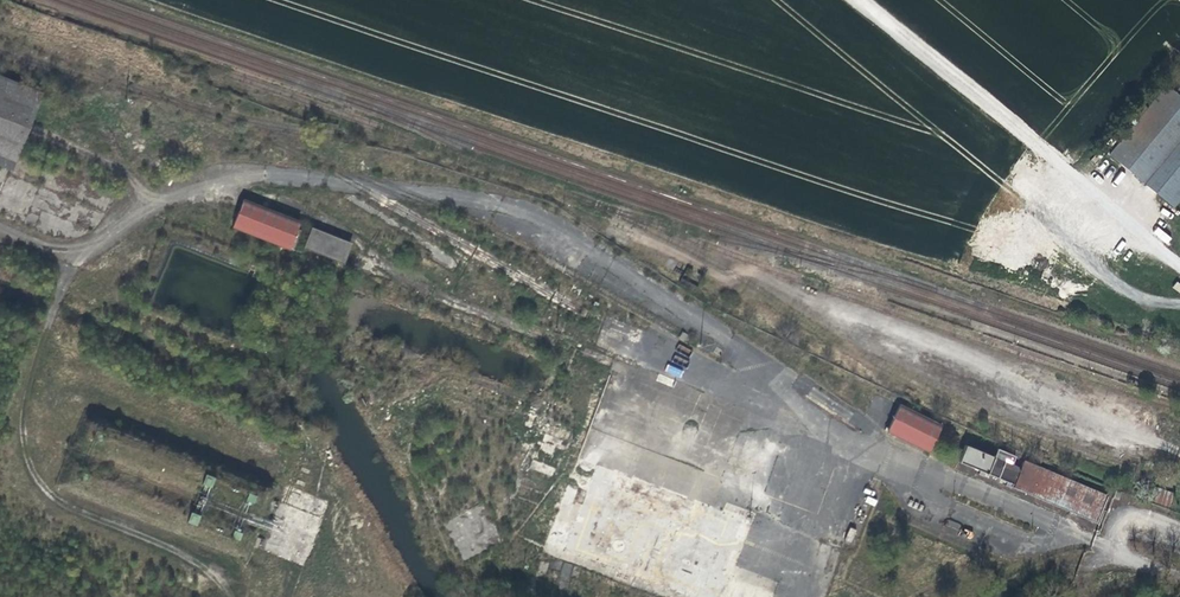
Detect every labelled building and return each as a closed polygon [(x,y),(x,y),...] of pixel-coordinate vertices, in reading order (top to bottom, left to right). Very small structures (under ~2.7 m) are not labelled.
[(17,167),(44,86),(0,72),(0,161),(17,167)] [(1179,188),(1179,74),(1179,73),(1170,84),(1162,78),(1105,145),(1171,200),(1179,188)] [(432,167),(425,164),(423,171),(430,174),(432,167)] [(296,219),(241,197),(230,225),(285,247),(296,219)] [(353,250),(299,229),(291,249),(345,270),(353,250)] [(678,344),(673,359),(686,364),(691,349),(678,344)] [(939,421),(818,361),(805,388),(925,447),(932,434),(953,444),(955,439),(962,443),(966,433),(939,421)] [(660,374),(657,380),(671,386),(674,380),(660,374)] [(966,439),(958,456),(1009,478),(1008,481),(1067,507),(1075,487),(1011,459),(1014,450),(997,443),(994,452),(966,439)] [(687,593),(720,509),(595,461),(562,544),(687,593)] [(1155,503),(1169,507),(1173,492),(1159,488),(1155,503)] [(191,513),(189,523),(198,525),(200,515),(191,513)]
